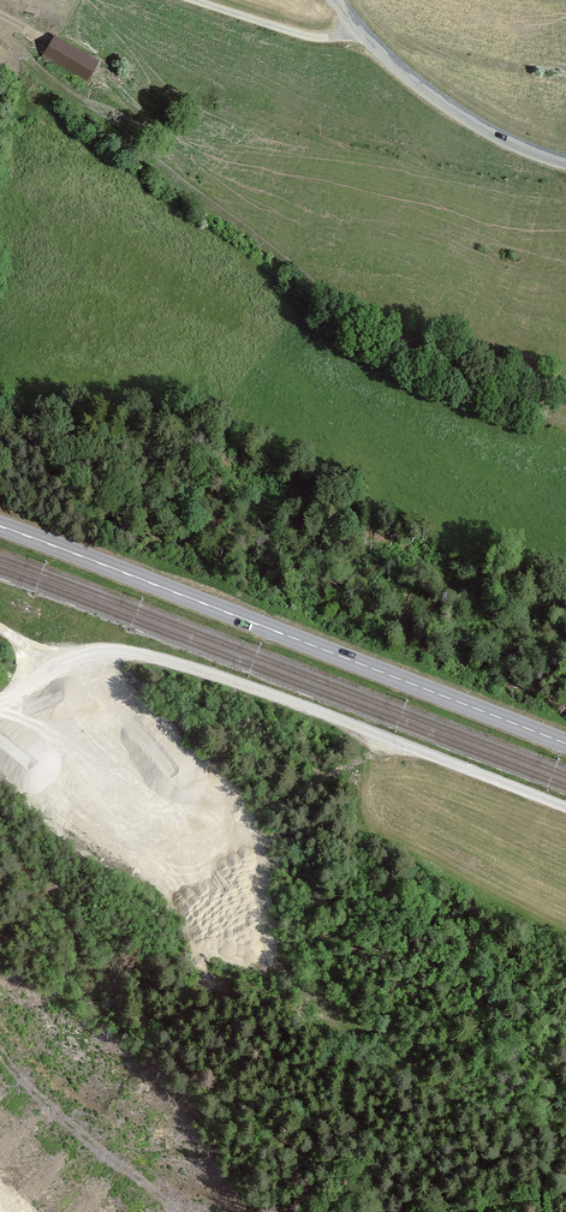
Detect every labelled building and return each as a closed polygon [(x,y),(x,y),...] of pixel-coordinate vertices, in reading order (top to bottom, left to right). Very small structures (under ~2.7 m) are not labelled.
[(98,63),(55,38),(44,56),(87,81),(98,63)]
